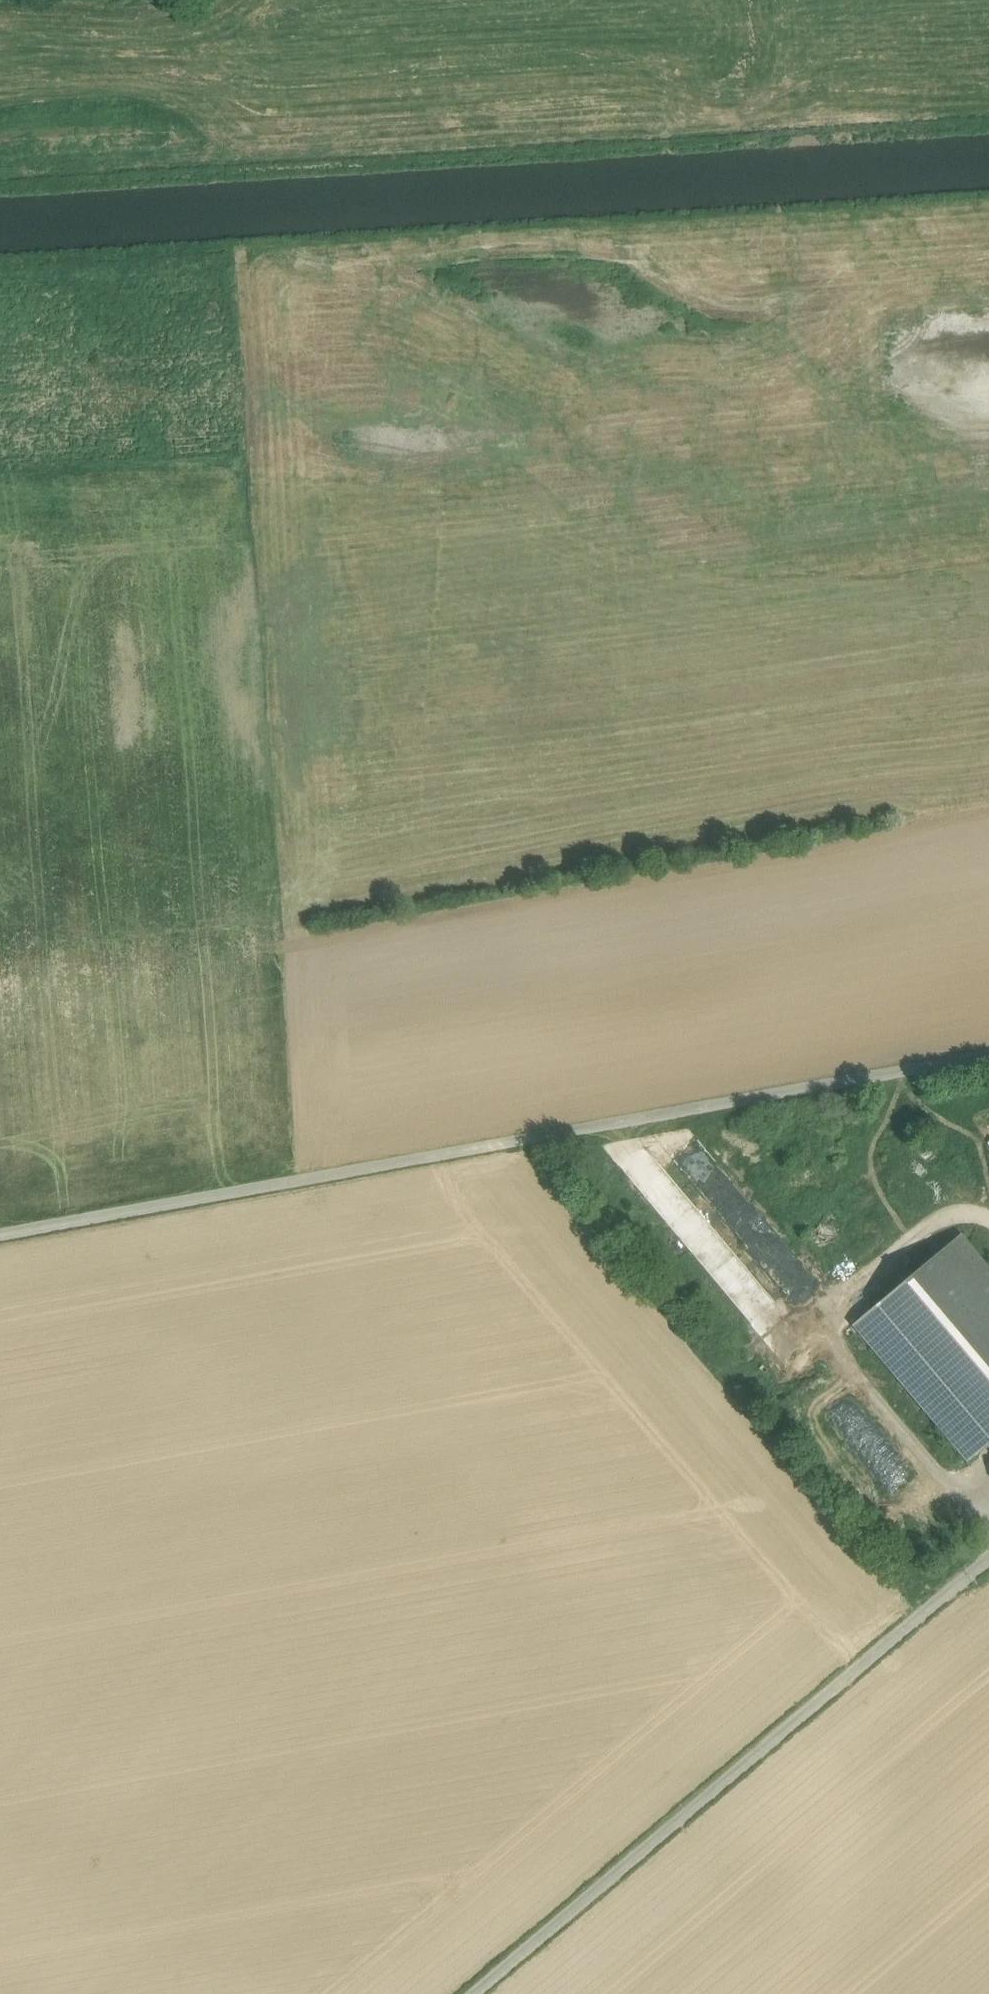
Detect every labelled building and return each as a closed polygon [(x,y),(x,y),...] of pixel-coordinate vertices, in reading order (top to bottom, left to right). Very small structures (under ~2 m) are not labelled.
[(809,1273),(697,1140),(673,1161),(785,1294),(809,1273)] [(775,1303),(646,1149),(622,1170),(750,1323),(775,1303)] [(961,1235),(853,1326),(968,1462),(988,1444),(988,1268),(961,1235)]
